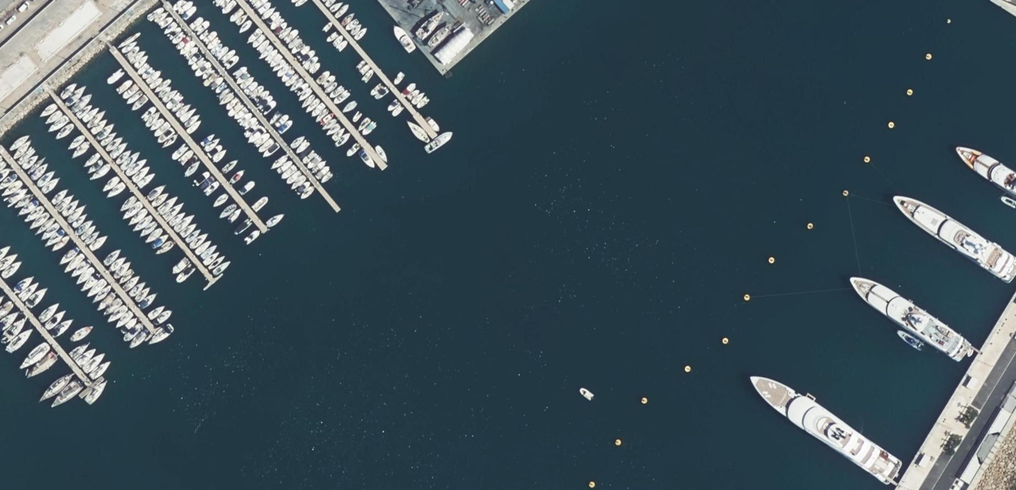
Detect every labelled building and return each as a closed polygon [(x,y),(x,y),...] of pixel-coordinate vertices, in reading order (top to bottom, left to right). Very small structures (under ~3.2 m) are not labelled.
[(96,0),(84,0),(0,72),(0,104),(107,13),(96,0)] [(445,64),(482,26),(478,22),(473,27),(469,23),(436,56),(445,64)] [(1000,434),(1015,403),(1015,399),(1008,395),(991,429),(1000,434)] [(971,458),(960,479),(969,483),(980,463),(971,458)]
